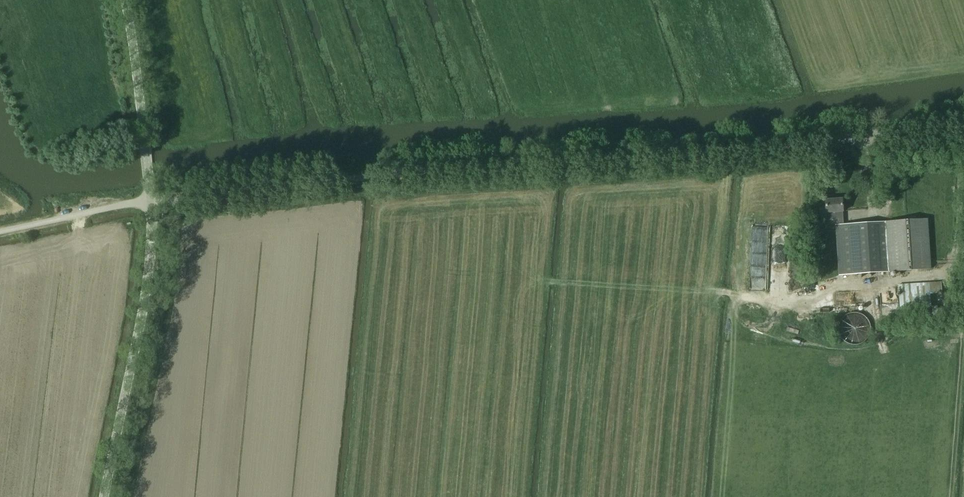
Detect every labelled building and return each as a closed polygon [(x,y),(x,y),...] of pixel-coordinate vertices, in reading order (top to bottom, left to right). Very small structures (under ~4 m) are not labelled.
[(884,221),(844,224),(842,198),(825,200),(826,213),(826,221),(835,220),(836,225),(835,225),(838,276),(887,272),(884,221)] [(931,269),(928,219),(884,221),(887,272),(931,269)] [(942,293),(941,281),(898,284),(900,320),(931,318),(932,321),(938,321),(937,306),(931,306),(930,294),(942,293)] [(857,328),(849,328),(850,336),(865,335),(864,324),(856,324),(857,328)]
